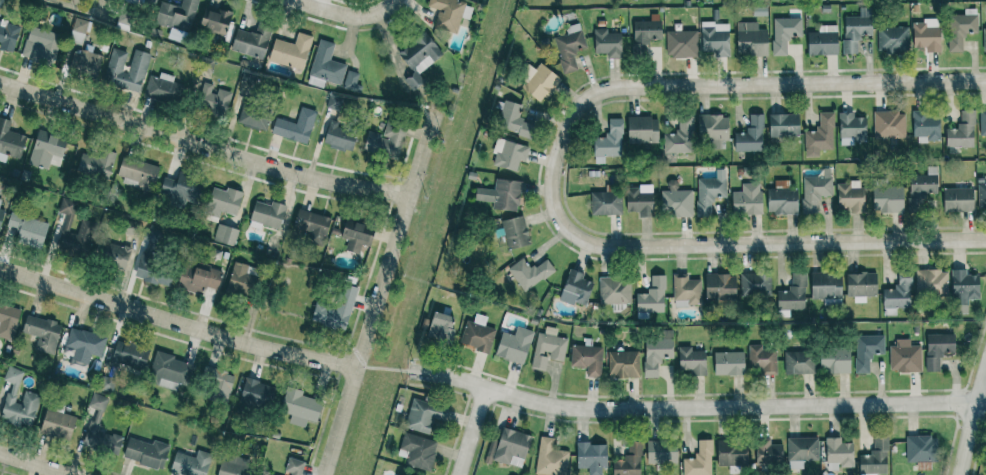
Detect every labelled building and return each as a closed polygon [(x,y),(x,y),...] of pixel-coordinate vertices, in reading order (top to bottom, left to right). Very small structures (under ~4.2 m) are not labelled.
[(124,1),(154,9),(157,0),(124,0),(124,1)] [(457,34),(465,2),(459,0),(429,0),(427,7),(438,10),(434,28),(457,34)] [(225,36),(232,15),(205,7),(199,28),(225,36)] [(844,16),(843,54),(858,54),(859,35),(871,35),(871,8),(859,8),(859,17),(844,16)] [(948,52),(963,52),(962,35),(978,35),(977,14),(947,15),(948,52)] [(69,40),(82,44),(88,21),(75,17),(69,40)] [(773,18),(773,56),(787,55),(787,37),(802,37),(801,18),(773,18)] [(662,39),(661,20),(633,22),(634,43),(651,43),(651,40),(662,39)] [(0,42),(0,43),(0,50),(14,53),(20,25),(0,21),(0,42)] [(264,59),(272,26),(258,22),(255,34),(236,29),(231,50),(264,59)] [(702,52),(714,52),(714,57),(729,57),(729,22),(701,23),(702,52)] [(736,22),(737,55),(767,55),(767,29),(758,29),(757,22),(736,22)] [(941,27),(925,27),(925,22),(913,23),(914,52),(941,51),(941,27)] [(909,27),(878,27),(877,50),(908,51),(909,27)] [(586,49),(580,28),(552,36),(564,75),(577,71),(572,53),(586,49)] [(621,59),(621,33),(608,33),(608,29),(593,29),(594,54),(607,53),(607,59),(621,59)] [(666,31),(666,56),(697,57),(697,31),(666,31)] [(26,40),(21,56),(53,65),(61,36),(46,32),(42,44),(26,40)] [(275,38),(268,61),(303,71),(313,36),(297,32),(294,44),(275,38)] [(442,57),(427,32),(397,50),(413,75),(405,79),(415,96),(427,89),(417,73),(442,57)] [(838,55),(837,32),(807,33),(808,55),(838,55)] [(309,77),(341,84),(346,64),(330,60),(334,43),(318,39),(309,77)] [(69,69),(96,79),(104,58),(77,47),(69,69)] [(134,50),(130,65),(125,64),(128,52),(112,48),(103,83),(140,93),(150,54),(134,50)] [(522,88),(541,103),(560,78),(540,63),(535,70),(530,66),(520,79),(525,83),(522,88)] [(362,86),(356,84),(359,74),(347,70),(342,89),(360,94),(362,86)] [(174,76),(160,72),(159,78),(150,75),(144,95),(176,104),(182,86),(172,83),(174,76)] [(231,92),(215,88),(215,85),(202,82),(196,109),(226,115),(231,92)] [(532,138),(536,123),(518,119),(522,105),(504,100),(496,128),(532,138)] [(238,125),(267,131),(271,110),(242,105),(238,125)] [(271,135),(308,144),(316,111),(300,107),(297,123),(275,118),(271,135)] [(946,129),(946,148),(975,147),(974,110),(959,111),(959,129),(946,129)] [(905,137),(905,111),(873,112),(874,138),(905,137)] [(833,112),(818,112),(819,131),(804,131),(805,157),(819,156),(819,149),(834,149),(833,112)] [(866,139),(866,117),(854,117),(854,112),(839,113),(840,145),(855,145),(854,139),(866,139)] [(914,142),(940,141),(939,112),(913,113),(914,142)] [(763,114),(749,114),(749,133),(734,132),(734,152),(763,152),(763,114)] [(769,115),(769,137),(799,137),(799,114),(769,115)] [(728,140),(728,115),(698,116),(698,141),(728,140)] [(658,134),(657,117),(627,117),(627,143),(653,143),(653,134),(658,134)] [(5,162),(6,156),(21,159),(26,135),(9,131),(11,121),(0,118),(0,161),(5,162)] [(622,156),(622,118),(607,119),(607,137),(594,137),(594,164),(604,163),(604,156),(622,156)] [(357,132),(337,126),(338,122),(330,120),(323,144),(351,152),(357,132)] [(399,159),(406,128),(386,123),(383,135),(367,131),(363,151),(399,159)] [(663,134),(664,153),(689,152),(688,129),(676,129),(676,133),(663,134)] [(27,163),(47,170),(53,155),(61,158),(67,140),(38,131),(27,163)] [(492,165),(521,173),(528,147),(497,138),(493,153),(496,154),(492,165)] [(115,152),(101,150),(100,156),(81,153),(77,174),(109,180),(115,152)] [(154,189),(159,165),(122,157),(117,180),(154,189)] [(937,195),(937,166),(927,166),(927,175),(910,175),(910,196),(937,195)] [(697,178),(697,216),(712,217),(712,197),(726,198),(726,169),(715,169),(715,179),(697,178)] [(203,183),(178,177),(177,180),(163,177),(157,201),(184,208),(186,200),(198,203),(203,183)] [(832,196),(832,177),(803,177),(802,213),(818,214),(818,196),(832,196)] [(521,181),(495,179),(494,190),(476,188),(475,201),(493,202),(492,209),(519,211),(521,181)] [(837,182),(838,209),(864,209),(863,181),(837,182)] [(761,214),(761,183),(741,183),(741,191),(731,192),(732,215),(761,214)] [(978,184),(978,206),(985,206),(985,184),(978,184)] [(625,188),(626,212),(639,212),(639,217),(652,217),(652,186),(642,186),(642,187),(625,188)] [(903,212),(903,186),(873,187),(873,212),(903,212)] [(226,191),(213,187),(204,217),(218,221),(220,212),(236,216),(243,193),(227,188),(226,191)] [(767,188),(767,214),(797,213),(797,188),(767,188)] [(972,188),(943,189),(944,212),(973,211),(972,188)] [(661,191),(662,216),(693,216),(692,190),(661,191)] [(591,215),(622,214),(621,192),(591,193),(591,215)] [(66,215),(55,248),(85,258),(97,222),(82,217),(77,234),(68,232),(77,205),(62,199),(58,212),(66,215)] [(279,230),(286,206),(271,201),(270,205),(256,201),(248,226),(260,229),(261,225),(279,230)] [(330,217),(297,210),(293,228),(309,231),(307,243),(324,246),(330,217)] [(48,222),(10,213),(7,227),(19,230),(16,243),(42,249),(48,222)] [(502,220),(507,249),(529,245),(525,216),(502,220)] [(340,238),(348,240),(345,250),(359,255),(362,245),(369,247),(375,227),(346,218),(340,238)] [(213,241),(234,246),(239,229),(218,224),(213,241)] [(124,271),(131,248),(106,241),(99,264),(124,271)] [(133,277),(169,288),(175,267),(139,257),(133,277)] [(525,293),(555,270),(546,258),(531,270),(522,258),(507,270),(525,293)] [(248,265),(234,262),(226,290),(251,297),(257,276),(246,273),(248,265)] [(184,263),(177,287),(202,295),(205,287),(217,291),(223,271),(196,263),(195,267),(184,263)] [(559,298),(584,307),(593,283),(582,279),(584,274),(570,268),(559,298)] [(968,313),(967,298),(979,298),(979,275),(968,275),(968,269),(952,270),(953,313),(968,313)] [(947,270),(916,270),(916,296),(947,297),(947,270)] [(805,310),(806,272),(791,271),(791,291),(778,291),(777,309),(805,310)] [(841,273),(812,272),(811,299),(830,300),(830,298),(841,298),(841,273)] [(735,273),(705,274),(706,300),(736,299),(735,273)] [(771,295),(771,273),(741,274),(741,295),(771,295)] [(846,273),(847,297),(854,297),(854,303),(866,302),(865,296),(876,296),(876,273),(846,273)] [(674,305),(701,304),(700,279),(688,280),(688,274),(673,274),(674,305)] [(911,274),(897,274),(897,289),(883,289),(883,315),(896,315),(896,307),(911,307),(911,274)] [(665,275),(650,275),(650,294),(636,293),(636,312),(664,312),(665,275)] [(630,277),(599,278),(599,304),(631,303),(630,277)] [(311,323),(347,331),(356,287),(341,284),(336,304),(316,300),(311,323)] [(0,304),(0,338),(13,341),(20,310),(0,304)] [(451,343),(454,315),(431,313),(428,341),(451,343)] [(484,326),(486,317),(475,314),(473,323),(466,320),(459,345),(489,353),(495,329),(484,326)] [(22,333),(38,337),(35,350),(54,354),(62,323),(26,315),(22,333)] [(531,368),(545,370),(547,358),(563,361),(567,338),(556,336),(558,328),(545,326),(544,334),(537,333),(531,368)] [(107,337),(70,327),(65,347),(75,349),(72,360),(88,365),(91,354),(102,356),(107,337)] [(495,356),(524,364),(533,331),(516,327),(514,335),(502,332),(495,356)] [(659,377),(659,358),(673,358),(673,330),(663,330),(663,339),(644,339),(645,377),(659,377)] [(927,371),(941,371),(940,352),(955,352),(955,334),(926,334),(927,371)] [(856,373),(870,373),(870,354),(884,354),(884,335),(855,335),(856,373)] [(921,371),(921,345),(911,345),(910,339),(895,339),(895,346),(890,346),(890,372),(921,371)] [(601,377),(602,347),(571,345),(570,366),(587,367),(587,376),(601,377)] [(748,345),(749,368),(762,368),(762,375),(777,374),(776,350),(762,350),(762,345),(748,345)] [(692,376),(706,375),(705,350),(692,351),(692,346),(678,347),(679,370),(692,369),(692,376)] [(850,373),(850,348),(820,347),(820,372),(850,373)] [(608,377),(639,377),(639,351),(607,351),(608,377)] [(713,352),(714,375),(744,375),(744,351),(713,352)] [(785,374),(814,374),(814,351),(784,351),(785,374)] [(156,352),(147,382),(176,391),(178,383),(187,386),(194,364),(156,352)] [(23,370),(7,366),(4,381),(10,383),(0,422),(31,430),(40,395),(24,391),(21,404),(15,403),(23,370)] [(227,402),(235,375),(205,366),(200,383),(212,387),(209,397),(227,402)] [(239,401),(271,409),(276,386),(245,379),(239,401)] [(318,423),(322,401),(302,397),(303,390),(286,387),(281,412),(291,414),(289,424),(305,427),(307,421),(318,423)] [(85,421),(100,425),(107,397),(92,393),(85,421)] [(429,434),(433,423),(443,426),(448,408),(413,398),(404,427),(429,434)] [(71,440),(76,415),(45,409),(41,434),(71,440)] [(99,430),(100,427),(91,423),(83,445),(117,456),(123,438),(99,430)] [(531,435),(503,428),(500,439),(491,437),(486,460),(522,469),(531,435)] [(398,454),(407,457),(405,465),(430,472),(438,442),(404,433),(398,454)] [(933,435),(906,436),(906,462),(933,461),(933,435)] [(540,436),(535,474),(537,474),(565,474),(569,452),(552,449),(554,438),(540,436)] [(151,444),(129,437),(123,459),(162,470),(169,445),(153,440),(151,444)] [(818,437),(787,438),(788,461),(819,460),(818,437)] [(826,464),(829,463),(829,471),(838,470),(838,467),(853,467),(853,443),(841,443),(841,437),(826,438),(826,464)] [(876,474),(887,474),(887,437),(873,437),(873,455),(859,455),(859,474),(876,474)] [(770,445),(770,439),(755,439),(756,465),(783,464),(782,444),(770,445)] [(646,440),(647,464),(677,463),(676,440),(646,440)] [(697,459),(683,458),(683,474),(712,474),(712,440),(697,440),(697,459)] [(748,466),(747,441),(717,442),(717,466),(748,466)] [(641,442),(628,442),(627,460),(613,460),(613,474),(640,474),(641,442)] [(576,443),(576,468),(588,468),(588,474),(607,474),(606,443),(576,443)] [(170,472),(181,474),(206,474),(212,454),(197,450),(195,457),(175,451),(170,472)] [(250,460),(228,455),(227,462),(221,461),(218,474),(247,474),(250,460)] [(288,458),(284,474),(300,474),(303,461),(288,458)]
